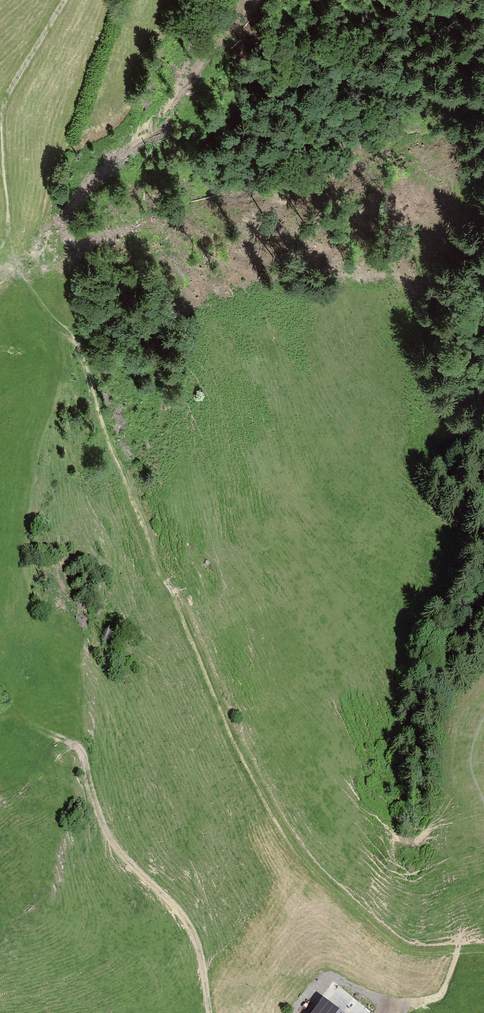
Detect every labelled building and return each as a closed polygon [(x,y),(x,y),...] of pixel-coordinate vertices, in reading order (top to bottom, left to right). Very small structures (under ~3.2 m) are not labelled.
[(314,1012),(340,1012),(324,1001),(314,1012)]
